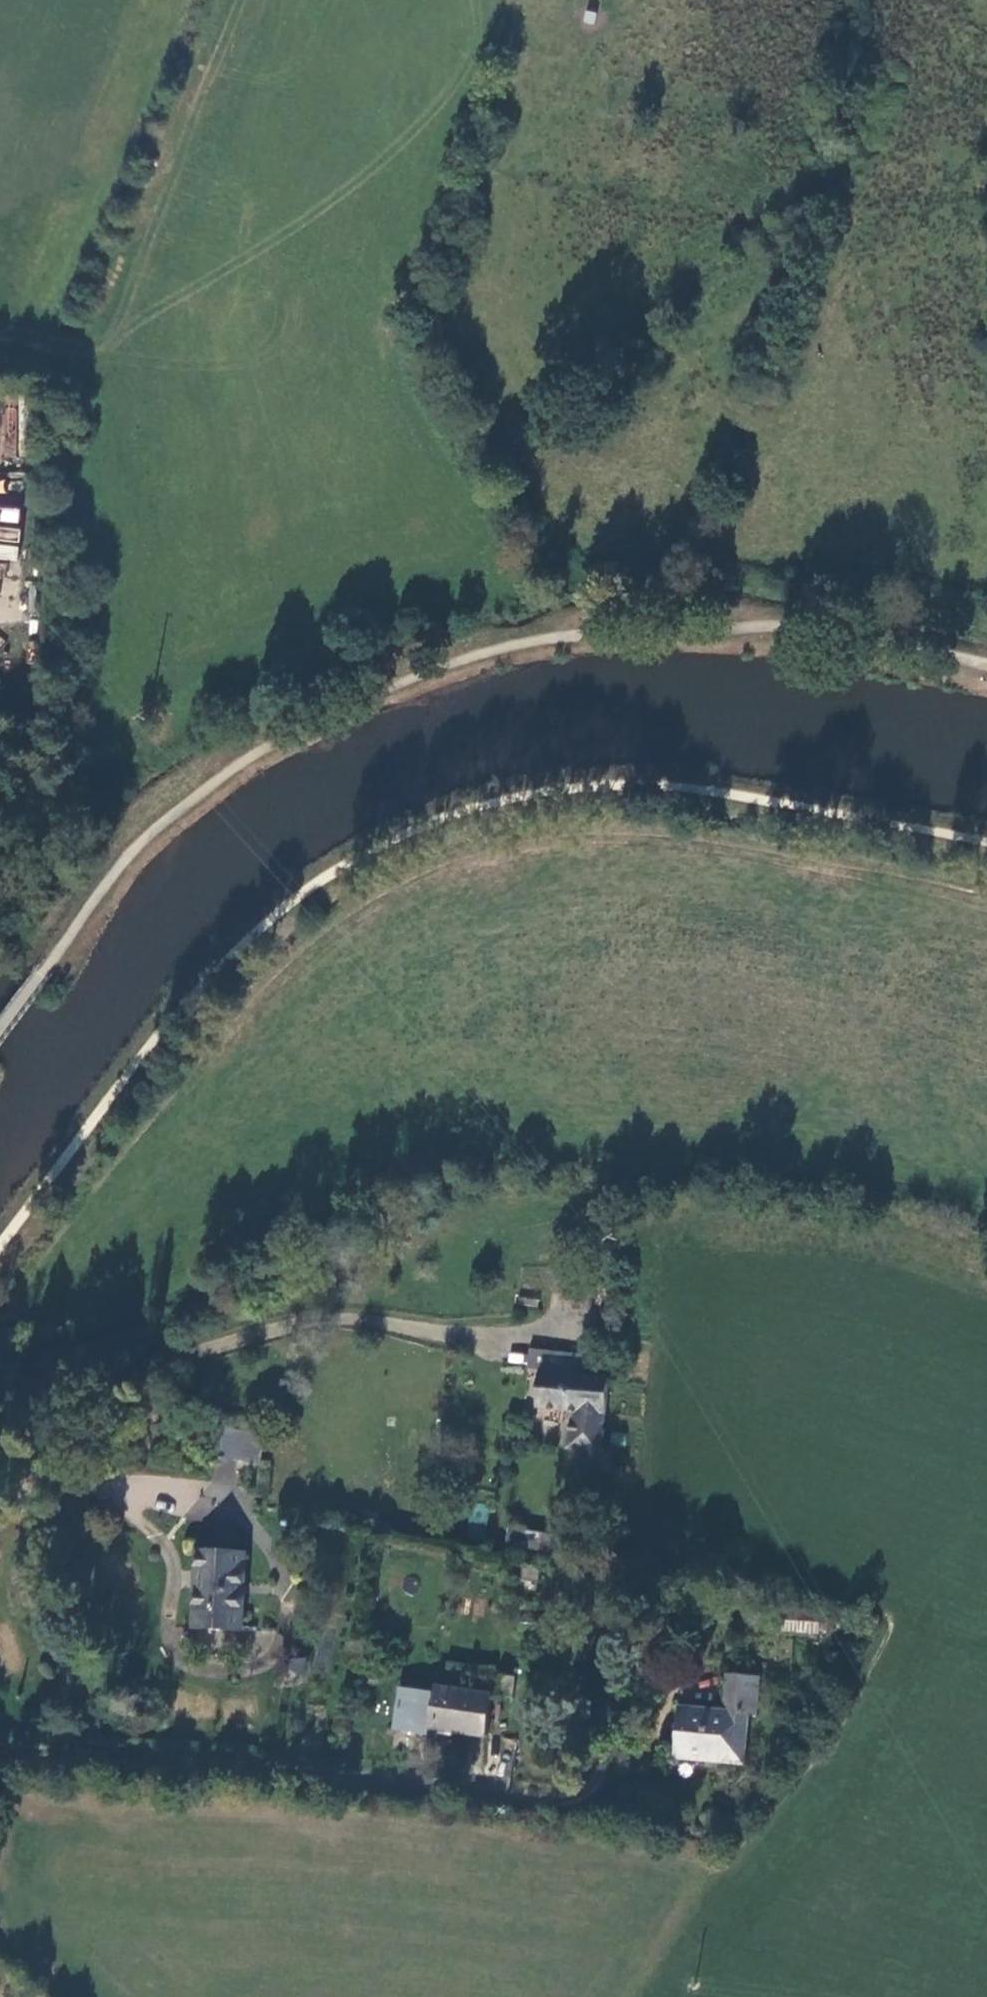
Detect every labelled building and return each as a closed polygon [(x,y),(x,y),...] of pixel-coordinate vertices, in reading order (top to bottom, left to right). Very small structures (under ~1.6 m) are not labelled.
[(15,459),(19,407),(0,405),(0,458),(15,459)] [(580,1358),(527,1353),(524,1370),(542,1373),(578,1379),(580,1358)] [(603,1461),(613,1382),(578,1379),(542,1373),(537,1409),(582,1416),(580,1424),(573,1430),(568,1454),(603,1461)] [(260,1459),(260,1430),(219,1429),(218,1458),(260,1459)] [(467,1529),(481,1533),(489,1507),(475,1503),(467,1529)] [(511,1556),(540,1560),(543,1542),(514,1538),(511,1556)] [(237,1634),(240,1559),(196,1557),(192,1632),(237,1634)] [(803,1616),(768,1612),(765,1633),(800,1637),(803,1616)] [(680,1714),(677,1762),(745,1767),(748,1718),(757,1719),(759,1678),(726,1676),(723,1716),(680,1714)] [(434,1688),(429,1731),(486,1738),(491,1695),(434,1688)]
